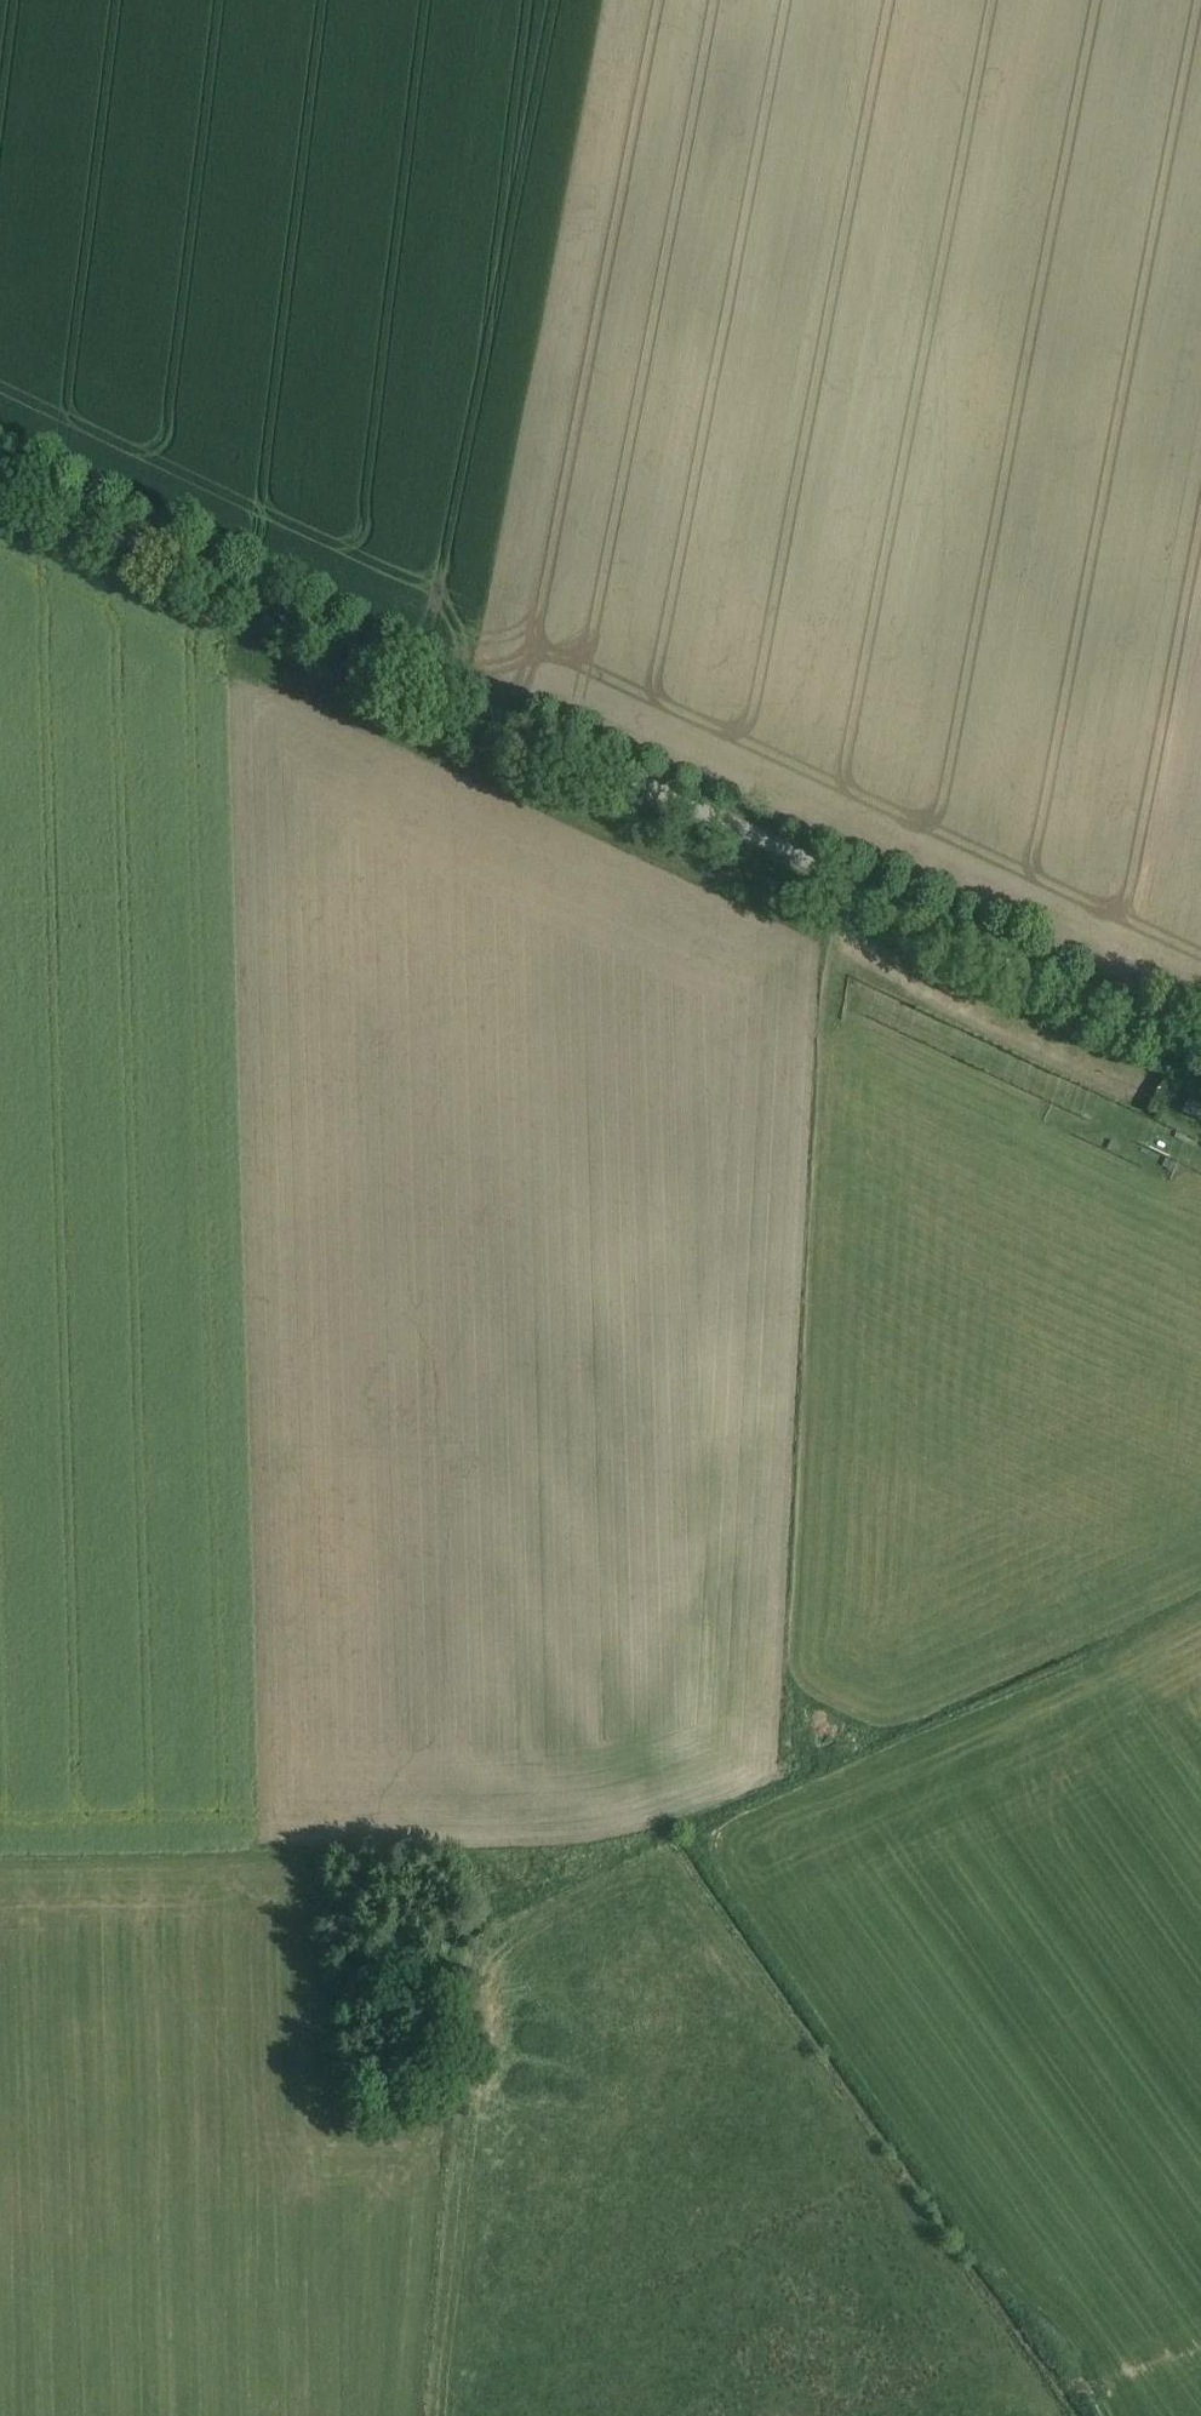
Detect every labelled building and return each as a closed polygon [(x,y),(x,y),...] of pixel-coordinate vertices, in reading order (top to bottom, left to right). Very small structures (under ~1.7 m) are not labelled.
[(1187,1112),(1200,1119),(1200,1084),(1187,1112)]
